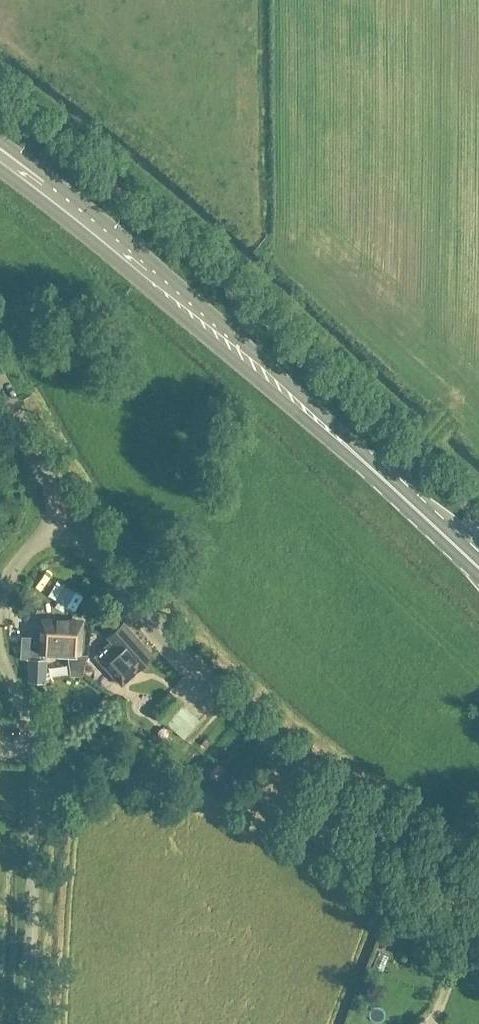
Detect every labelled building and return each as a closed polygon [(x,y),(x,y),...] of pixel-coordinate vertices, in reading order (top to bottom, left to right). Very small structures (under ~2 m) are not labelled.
[(110,616),(105,611),(99,617),(104,622),(110,616)] [(82,644),(79,644),(81,621),(42,619),(39,653),(67,654),(68,674),(80,675),(86,654),(81,654),(82,644)] [(106,636),(111,640),(94,655),(121,684),(153,655),(122,621),(106,636)] [(27,680),(44,681),(45,659),(28,658),(27,680)]
